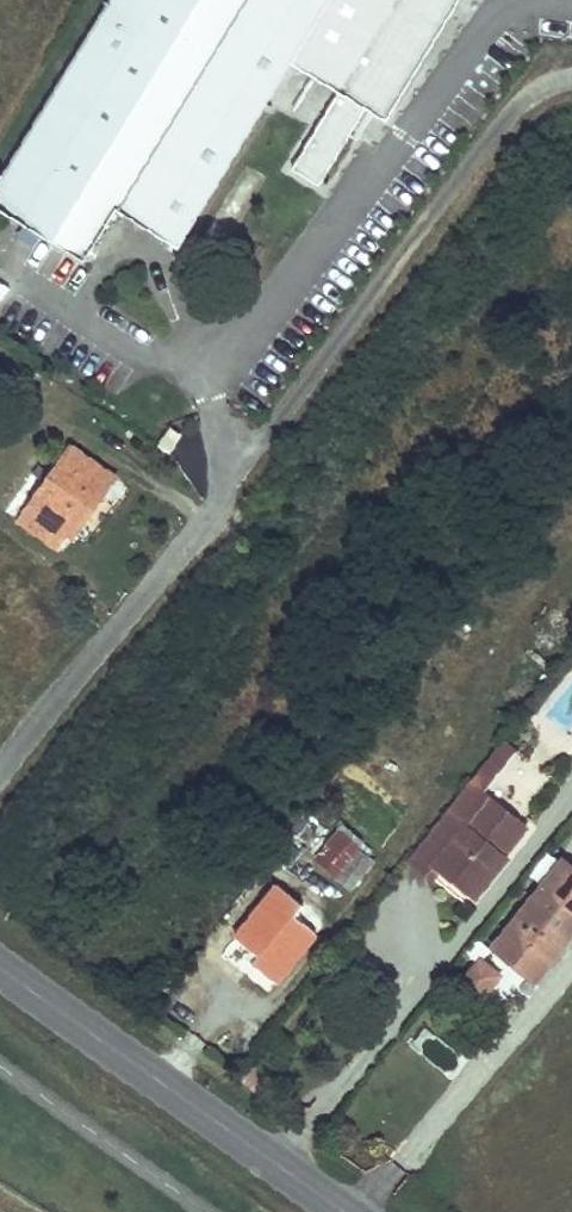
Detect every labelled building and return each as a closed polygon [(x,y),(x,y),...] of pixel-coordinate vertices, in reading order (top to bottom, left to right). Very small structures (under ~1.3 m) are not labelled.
[(288,0),(116,0),(0,195),(0,208),(88,261),(118,211),(134,221),(151,231),(272,26),(288,0)] [(151,231),(179,248),(326,0),(288,0),(272,26),(151,231)] [(34,508),(23,523),(57,548),(92,498),(102,506),(117,484),(66,445),(25,501),(34,508)] [(523,831),(467,779),(405,856),(402,859),(432,883),(440,874),(473,901),(504,863),(500,859),(523,831)] [(301,813),(284,834),(316,858),(335,833),(304,809),(301,813)] [(335,833),(316,858),(337,873),(329,884),(344,896),(372,861),(366,857),(381,839),(370,830),(362,842),(341,826),(335,833)] [(571,928),(571,876),(558,866),(488,952),(527,984),(571,928)] [(295,909),(272,889),(229,942),(251,958),(244,968),(269,987),(307,937),(288,920),(295,909)] [(505,976),(480,956),(460,981),(484,1001),(505,976)] [(449,1074),(463,1055),(431,1031),(417,1050),(449,1074)]
